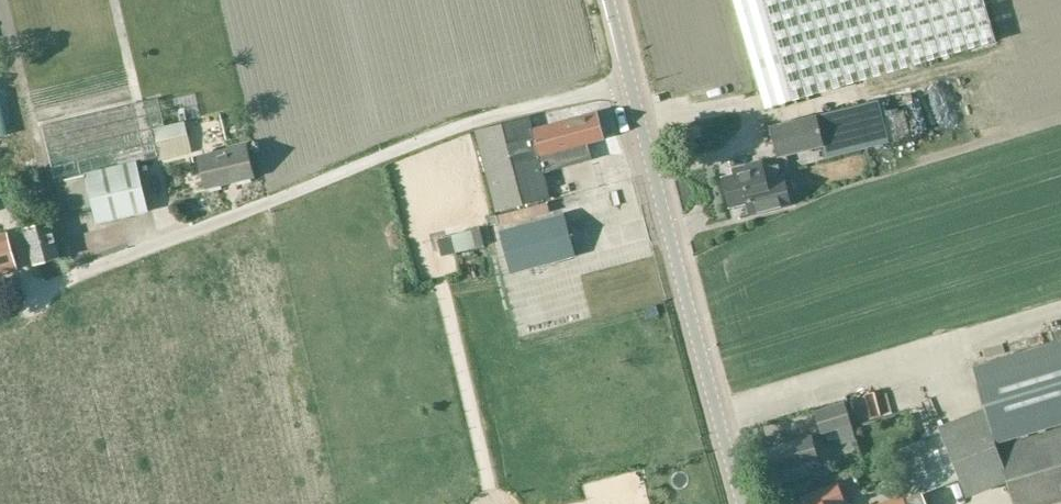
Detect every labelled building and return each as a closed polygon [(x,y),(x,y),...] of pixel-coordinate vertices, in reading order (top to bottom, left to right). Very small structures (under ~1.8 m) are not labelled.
[(765,108),(996,40),(984,0),(733,0),(765,108)] [(41,142),(19,55),(0,60),(0,179),(38,170),(33,144),(41,142)] [(160,96),(41,125),(55,180),(160,155),(153,126),(166,122),(160,96)] [(878,100),(856,105),(769,127),(777,157),(824,146),(827,157),(867,147),(889,142),(878,100)] [(588,143),(603,139),(597,112),(532,129),(528,117),(476,130),(497,211),(549,197),(543,172),(592,159),(588,143)] [(155,128),(159,144),(189,136),(185,121),(155,128)] [(690,138),(701,135),(698,125),(688,128),(690,138)] [(206,188),(253,177),(246,144),(199,156),(206,188)] [(136,162),(85,174),(64,179),(73,213),(85,210),(85,208),(93,206),(97,223),(148,211),(136,162)] [(762,209),(774,206),(791,202),(784,175),(781,175),(778,164),(765,167),(764,162),(733,170),(734,175),(723,178),(730,205),(747,201),(750,214),(762,211),(762,209)] [(31,203),(18,207),(34,263),(59,255),(50,221),(37,225),(31,203)] [(511,273),(575,256),(564,213),(500,230),(511,273)] [(434,230),(438,246),(460,241),(456,224),(434,230)] [(0,235),(0,273),(18,268),(8,233),(0,235)] [(974,367),(987,409),(985,410),(985,409),(938,426),(941,433),(891,452),(907,493),(879,503),(926,503),(922,492),(959,478),(967,497),(1007,481),(1014,503),(1048,503),(1060,500),(1060,341),(974,367)] [(853,442),(848,425),(842,403),(815,411),(821,433),(823,432),(828,449),(853,442)] [(781,433),(762,438),(767,457),(764,460),(766,467),(770,468),(771,471),(783,468),(787,481),(808,475),(805,462),(818,458),(811,435),(784,443),(781,433)] [(843,499),(837,484),(802,498),(804,501),(796,503),(832,503),(843,499)]
